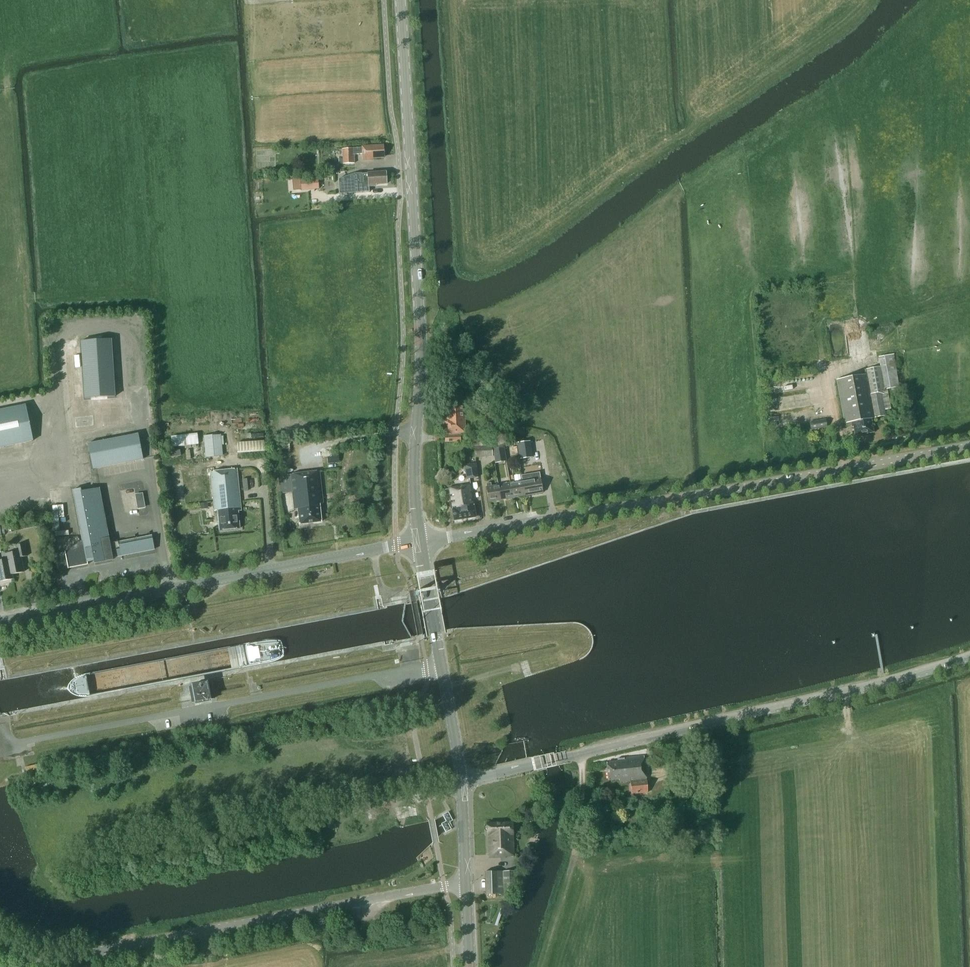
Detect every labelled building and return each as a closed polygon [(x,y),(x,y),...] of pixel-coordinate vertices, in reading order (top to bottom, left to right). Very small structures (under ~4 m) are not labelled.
[(363,147),(343,149),(343,158),(339,159),(339,164),(355,163),(354,154),(363,154),(363,160),(373,159),(373,158),(384,157),(383,146),(363,147)] [(361,173),(355,173),(346,176),(347,191),(362,191),(362,184),(368,184),(369,186),(375,186),(376,184),(386,184),(386,171),(368,173),(361,173)] [(302,188),(320,186),(319,175),(301,177),(302,188)] [(906,338),(892,339),(892,350),(907,350),(906,338)] [(111,339),(81,341),(85,398),(115,396),(111,339)] [(837,380),(844,418),(845,424),(846,426),(852,425),(853,427),(854,427),(855,435),(873,432),(870,419),(886,416),(885,410),(890,409),(887,389),(899,388),(893,355),(879,357),(881,367),(865,370),(866,374),(837,380)] [(442,419),(442,420),(444,434),(445,434),(445,442),(461,441),(461,433),(466,433),(464,401),(446,402),(447,419),(442,419)] [(32,441),(24,406),(0,411),(0,448),(32,441)] [(826,419),(809,422),(811,429),(827,427),(826,419)] [(138,433),(88,443),(93,468),(143,458),(138,433)] [(198,433),(171,436),(172,446),(199,443),(198,433)] [(221,434),(204,435),(206,457),(223,455),(221,434)] [(533,457),(530,441),(518,442),(520,459),(533,457)] [(340,455),(328,456),(329,463),(340,463),(340,455)] [(465,472),(466,478),(478,477),(476,463),(464,465),(465,472)] [(238,507),(241,507),(237,469),(210,472),(214,511),(218,511),(219,530),(240,528),(238,507)] [(298,509),(300,524),(321,522),(319,504),(323,503),(319,471),(279,475),(281,493),(293,492),(295,509),(298,509)] [(534,479),(522,481),(525,496),(543,492),(542,490),(541,484),(535,485),(534,479)] [(510,483),(513,498),(525,496),(522,481),(510,483)] [(486,483),(487,487),(486,487),(489,502),(501,500),(498,485),(492,486),(491,482),(486,483)] [(501,500),(513,498),(510,483),(498,485),(501,500)] [(476,517),(471,484),(449,487),(452,505),(454,505),(454,508),(452,508),(454,520),(476,517)] [(119,543),(111,544),(109,537),(108,537),(99,487),(81,491),(80,488),(73,490),(82,540),(65,551),(68,568),(88,564),(88,561),(94,560),(95,562),(113,559),(113,555),(121,554),(122,556),(154,550),(152,536),(119,542),(119,543)] [(6,555),(7,561),(8,567),(10,566),(12,576),(24,574),(21,559),(27,558),(25,546),(16,547),(17,553),(6,555)] [(7,561),(0,562),(0,583),(13,580),(12,576),(10,566),(8,567),(7,561)] [(210,678),(194,681),(198,702),(214,699),(210,678)] [(644,756),(624,757),(624,758),(617,758),(618,762),(607,762),(609,780),(620,780),(620,782),(630,781),(631,794),(647,793),(644,756)] [(446,821),(441,824),(442,825),(445,831),(445,832),(446,832),(451,829),(448,824),(450,823),(449,821),(452,820),(448,812),(443,815),(443,816),(446,821)] [(486,828),(487,829),(488,835),(489,855),(496,855),(496,857),(514,856),(513,822),(488,823),(488,824),(486,825),(486,828)] [(516,893),(515,870),(485,871),(486,894),(516,893)] [(359,936),(357,923),(349,925),(352,937),(359,936)]
